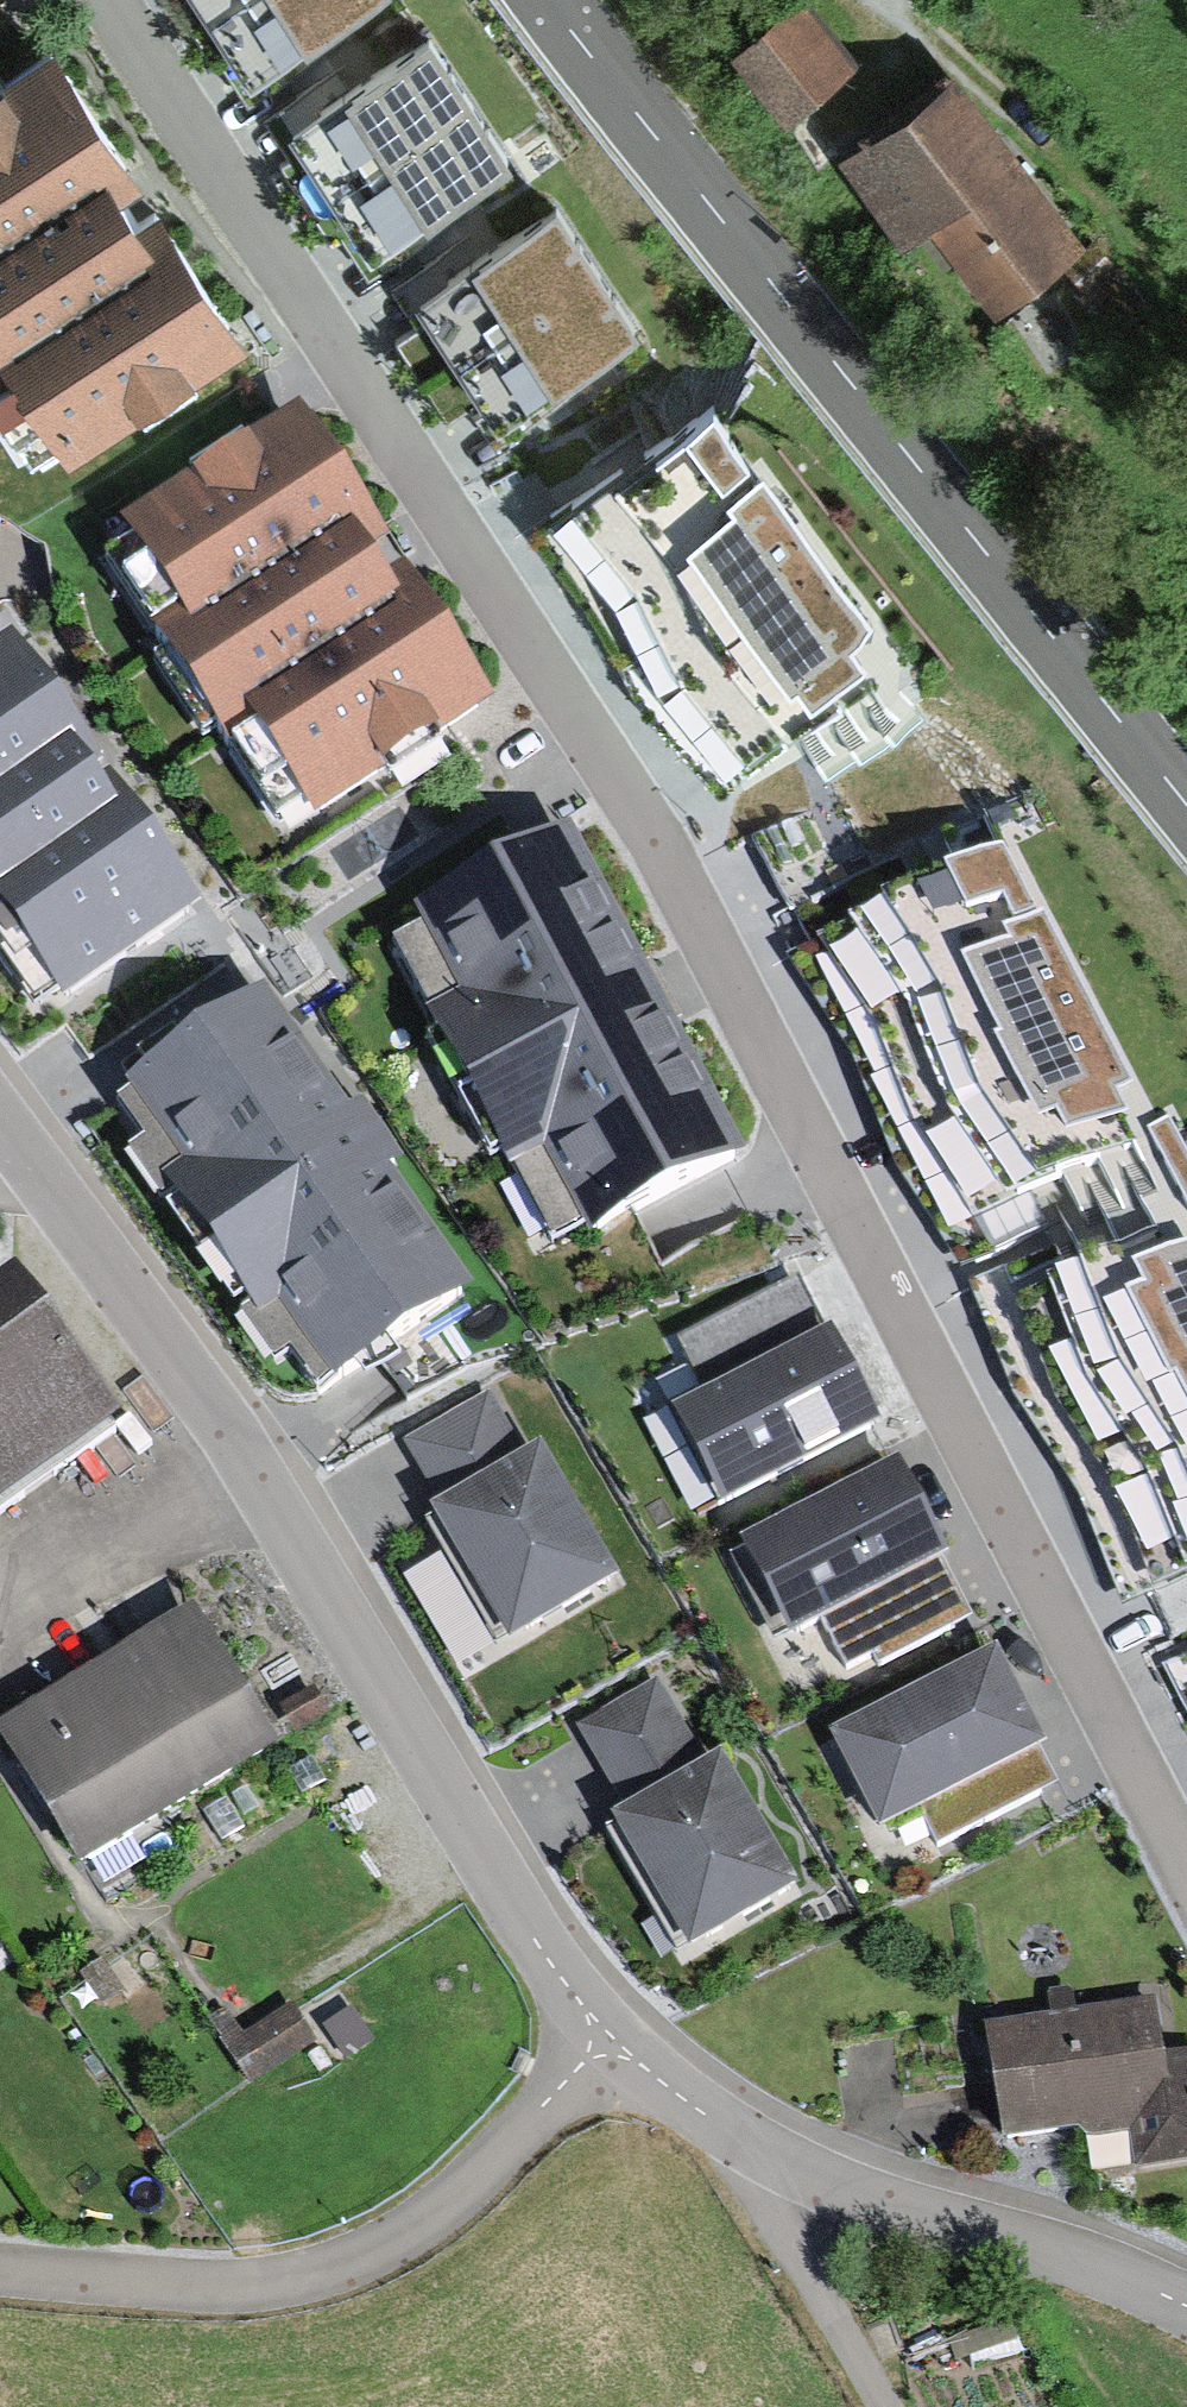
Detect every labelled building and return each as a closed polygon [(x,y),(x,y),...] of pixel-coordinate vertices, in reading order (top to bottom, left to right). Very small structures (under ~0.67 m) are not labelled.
[(216,63),(224,58),(249,97),(354,30),(339,6),(349,0),(175,0),(216,63)] [(731,41),(788,113),(861,57),(816,0),(783,0),(731,41)] [(509,149),(429,25),(348,77),(341,66),(267,114),(294,155),(282,163),(332,239),(343,232),(368,271),(464,209),(450,188),(509,149)] [(45,55),(0,84),(0,419),(28,462),(49,448),(63,468),(239,354),(45,55)] [(992,305),(1083,238),(1052,195),(954,63),(837,149),(904,239),(929,220),(992,305)] [(640,322),(558,194),(476,246),(468,234),(391,283),(417,323),(393,339),(446,423),(470,408),(494,446),(605,376),(590,353),(640,322)] [(860,605),(718,399),(533,525),(598,603),(637,691),(688,752),(711,786),(776,742),(763,722),(833,674),(823,660),(856,636),(843,617),(860,605)] [(498,704),(303,407),(122,524),(131,537),(101,556),(280,831),(306,814),(313,825),(498,704)] [(0,640),(0,946),(50,1019),(201,917),(7,635),(0,640)] [(741,1153),(570,826),(413,908),(422,925),(391,942),(548,1241),(584,1222),(589,1232),(741,1153)] [(1162,1130),(1007,844),(823,942),(873,1022),(912,1129),(978,1228),(1162,1130)] [(275,998),(114,1105),(306,1392),(467,1285),(358,1122),(275,998)] [(1017,1307),(1066,1420),(1115,1497),(1151,1588),(1186,1569),(1186,1221),(1017,1307)] [(124,1425),(14,1268),(0,1278),(0,1511),(124,1425)] [(880,1426),(830,1331),(823,1335),(795,1283),(679,1344),(705,1393),(671,1411),(723,1509),(880,1426)] [(621,1578),(542,1444),(528,1452),(491,1390),(405,1441),(442,1503),(432,1509),(511,1643),(621,1578)] [(946,1558),(897,1463),(742,1543),(793,1639),(827,1622),(848,1663),(873,1650),(880,1662),(970,1616),(941,1561),(946,1558)] [(0,1718),(0,1745),(68,1862),(271,1745),(191,1607),(91,1665),(0,1718)] [(999,1646),(829,1735),(881,1835),(923,1813),(939,1842),(1055,1781),(1040,1753),(1051,1747),(999,1646)] [(1165,1667),(1186,1708),(1186,1656),(1165,1667)] [(689,1948),(796,1884),(720,1757),(704,1766),(655,1685),(582,1728),(632,1812),(614,1822),(689,1948)] [(984,2028),(1002,2145),(1084,2133),(1094,2139),(1130,2133),(1136,2170),(1186,2162),(1186,2051),(1166,2055),(1156,1998),(984,2028)] [(234,2050),(258,2087),(320,2047),(296,2010),(234,2050)]
